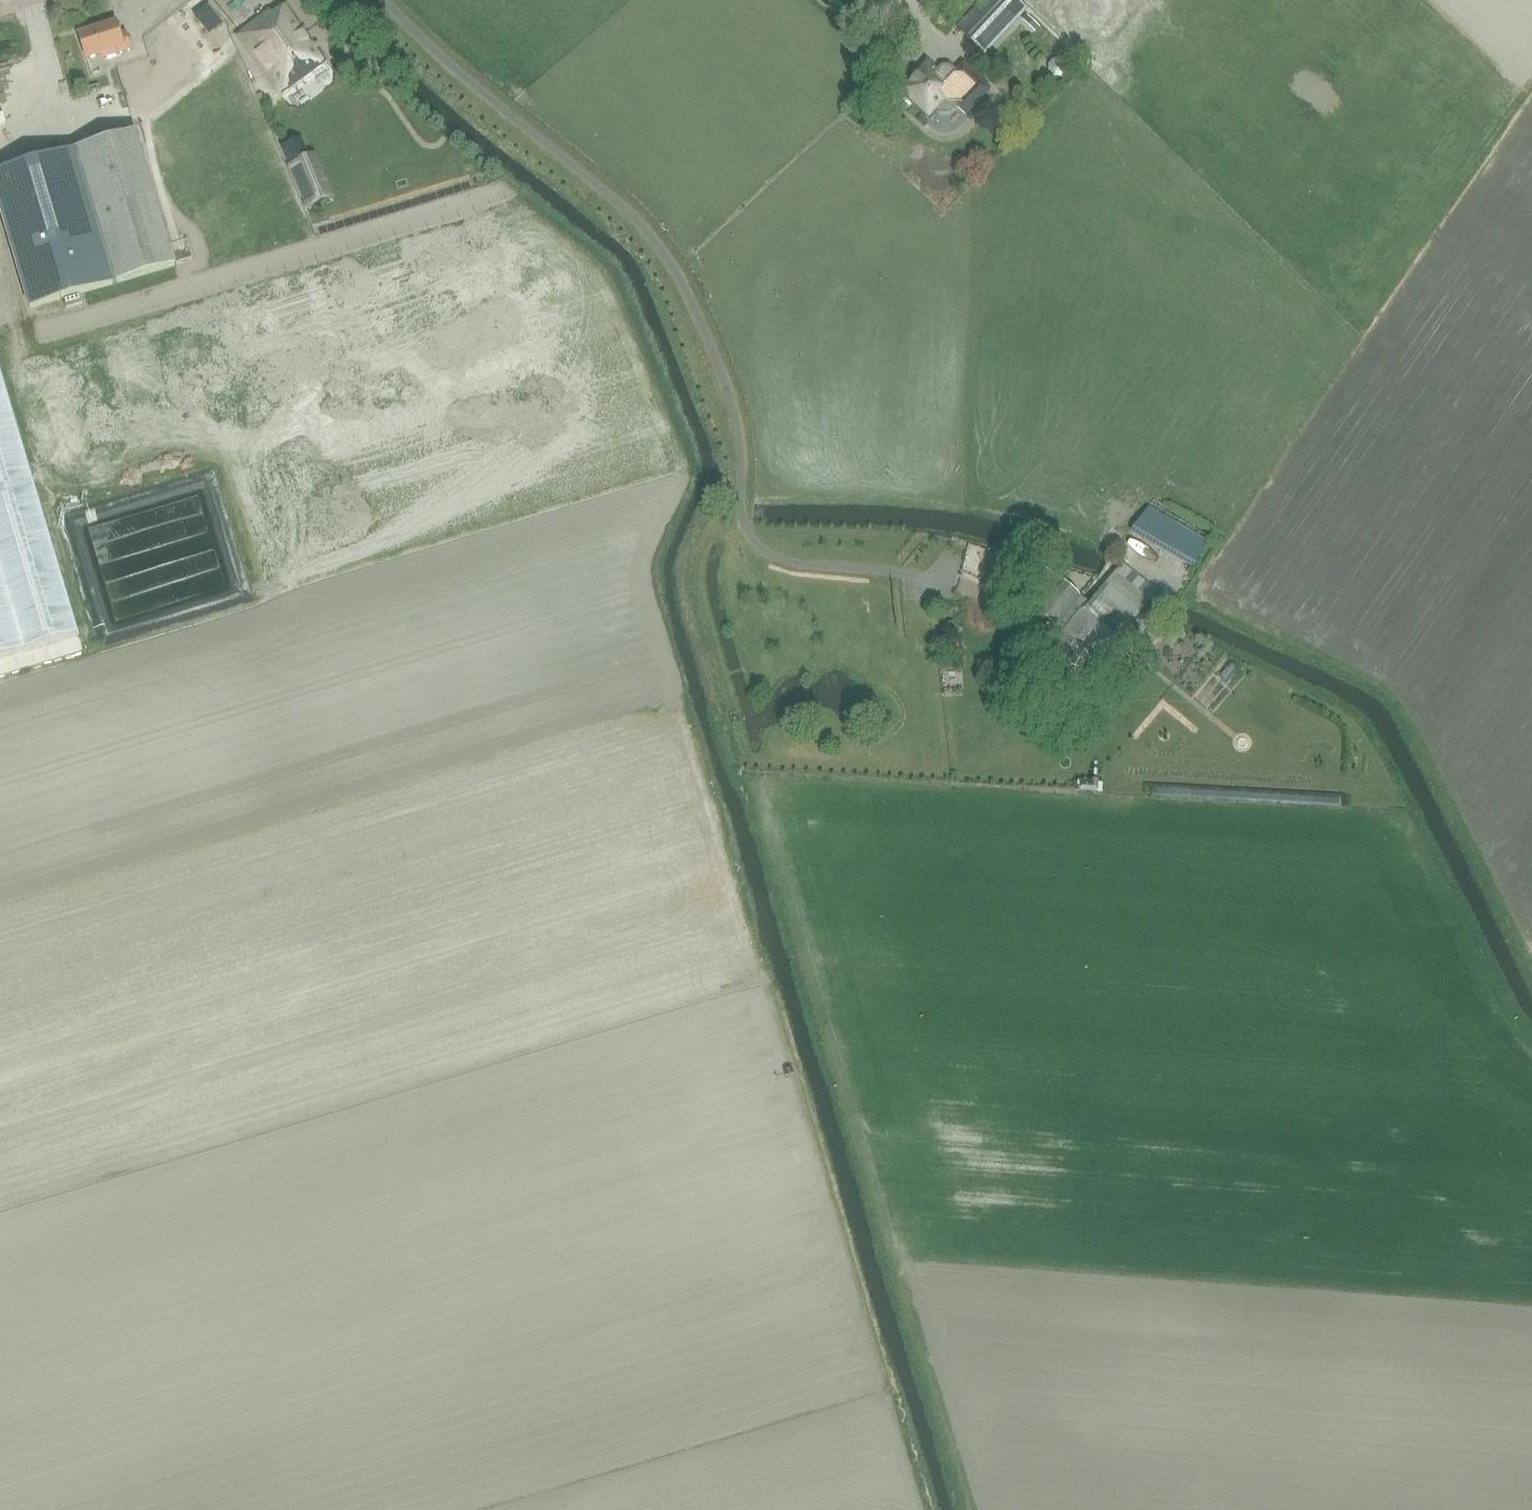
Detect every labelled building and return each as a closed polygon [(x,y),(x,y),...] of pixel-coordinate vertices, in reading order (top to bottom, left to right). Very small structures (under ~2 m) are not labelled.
[(958,27),(983,50),(1024,6),(1017,0),(983,0),(958,27)] [(269,10),(241,33),(236,37),(270,85),(267,87),(277,99),(328,64),(283,8),(273,16),(269,10)] [(120,33),(117,21),(78,34),(87,59),(102,55),(103,59),(133,50),(127,31),(120,33)] [(951,69),(940,69),(938,71),(927,61),(899,91),(929,118),(937,109),(940,112),(952,111),(957,105),(966,113),(990,88),(963,64),(955,72),(951,69)] [(74,149),(0,171),(0,205),(30,308),(63,299),(66,308),(83,303),(80,294),(114,284),(176,266),(137,130),(74,149)] [(80,638),(0,369),(0,662),(80,638)] [(1153,519),(1144,534),(1196,565),(1205,550),(1153,519)] [(1090,602),(1062,581),(1047,570),(1023,602),(1058,630),(1049,641),(1060,650),(1049,664),(1071,681),(1091,657),(1100,664),(1152,602),(1159,593),(1122,562),(1098,592),(1090,602)]
